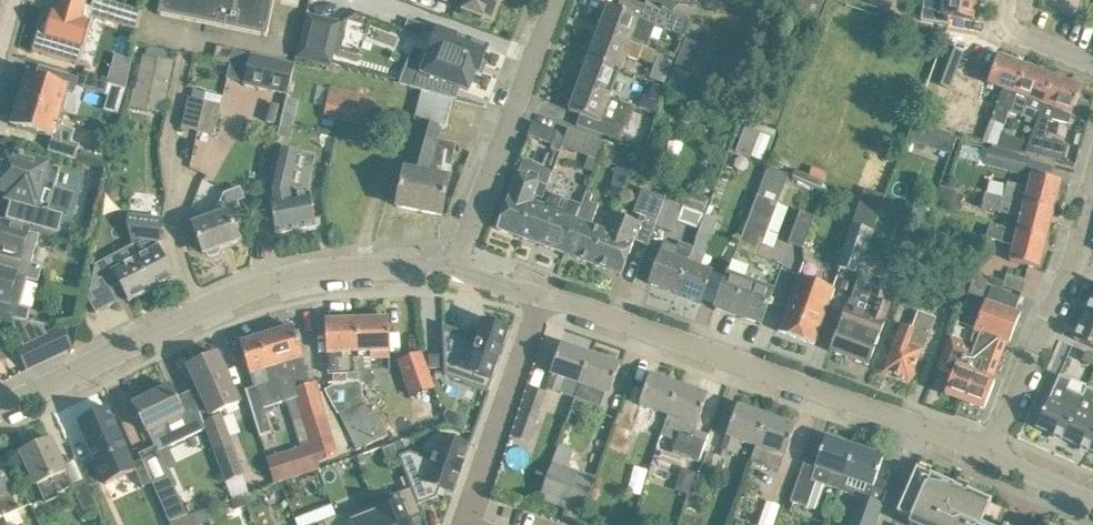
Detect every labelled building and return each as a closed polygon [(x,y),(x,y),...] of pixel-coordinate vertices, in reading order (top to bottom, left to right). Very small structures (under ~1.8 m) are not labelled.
[(56,13),(52,12),(53,11),(51,11),(47,24),(42,23),(42,22),(41,22),(32,51),(90,69),(95,51),(83,48),(91,23),(89,22),(91,18),(137,32),(141,11),(104,0),(93,0),(91,7),(86,5),(86,4),(73,0),(60,0),(56,13)] [(273,0),(162,0),(159,15),(266,36),(273,0)] [(469,13),(490,21),(498,0),(451,0),(449,5),(469,13)] [(598,31),(656,53),(657,52),(647,48),(656,25),(664,28),(669,15),(630,0),(625,0),(621,11),(608,6),(598,31)] [(921,19),(949,23),(950,17),(972,20),(975,0),(924,0),(921,19)] [(306,14),(296,58),(331,66),(341,23),(306,14)] [(408,19),(404,32),(421,38),(426,25),(408,19)] [(409,86),(409,88),(423,92),(451,100),(452,100),(454,100),(456,101),(456,99),(454,99),(459,87),(468,90),(475,71),(478,73),(487,48),(437,30),(428,55),(430,55),(424,73),(419,71),(413,87),(409,86)] [(598,31),(588,58),(619,70),(625,56),(637,61),(639,59),(652,64),(656,53),(598,31)] [(132,91),(129,107),(162,114),(173,62),(170,61),(173,51),(147,46),(145,56),(143,55),(135,90),(133,89),(132,91)] [(214,59),(231,63),(234,50),(217,46),(214,59)] [(932,83),(949,89),(962,53),(945,47),(932,83)] [(679,53),(673,68),(690,75),(696,60),(679,53)] [(295,65),(252,55),(245,85),(288,96),(295,65)] [(1009,112),(1026,67),(997,56),(987,83),(1002,89),(982,140),(996,145),(1009,112)] [(609,98),(619,70),(588,58),(578,86),(609,98)] [(1026,67),(1009,112),(1026,118),(1018,138),(1028,142),(1053,77),(1026,67)] [(28,75),(20,100),(60,112),(66,90),(73,93),(77,79),(39,68),(36,77),(28,75)] [(112,69),(108,83),(126,89),(129,74),(112,69)] [(86,78),(88,79),(85,88),(104,94),(108,83),(86,77),(86,78)] [(1050,118),(1068,123),(1081,88),(1053,77),(1028,142),(1024,152),(1040,157),(1050,118)] [(636,107),(609,98),(578,86),(569,111),(580,115),(576,125),(619,140),(624,126),(615,123),(618,114),(632,119),(636,107)] [(324,114),(368,126),(375,98),(331,87),(324,114)] [(423,92),(415,120),(416,120),(420,121),(440,127),(446,129),(447,129),(454,100),(452,100),(451,100),(423,92)] [(642,96),(638,107),(653,112),(658,101),(647,97),(642,96)] [(197,131),(205,101),(188,97),(181,128),(197,131)] [(75,160),(79,145),(71,142),(75,130),(56,124),(60,112),(20,100),(12,126),(52,138),(48,152),(75,160)] [(287,100),(282,122),(295,125),(300,102),(287,100)] [(221,105),(205,101),(197,131),(214,135),(221,105)] [(437,140),(440,127),(420,121),(405,172),(403,171),(396,206),(442,215),(455,145),(437,140)] [(532,122),(527,135),(552,144),(550,149),(559,152),(561,147),(563,139),(557,132),(532,122)] [(912,123),(906,141),(926,148),(932,129),(912,123)] [(744,127),(735,153),(764,164),(773,138),(744,127)] [(597,160),(603,141),(567,129),(563,139),(561,147),(597,160)] [(267,191),(276,234),(315,226),(309,193),(292,197),(291,191),(299,153),(277,148),(267,191)] [(984,163),(984,165),(1025,177),(1030,159),(988,149),(984,163)] [(5,153),(0,170),(0,191),(9,194),(7,200),(10,201),(5,218),(58,233),(63,214),(49,210),(60,168),(24,158),(24,157),(21,156),(20,158),(5,153)] [(630,171),(641,175),(647,159),(636,155),(630,171)] [(620,197),(628,171),(616,168),(609,193),(620,197)] [(518,236),(532,199),(539,180),(518,172),(497,228),(518,236)] [(1003,197),(1003,198),(1053,211),(1060,182),(1032,174),(1028,188),(1007,182),(1003,197)] [(219,248),(239,241),(233,225),(239,223),(241,212),(237,202),(244,199),(240,189),(224,194),(216,213),(217,215),(192,224),(203,254),(206,253),(207,255),(211,257),(218,254),(220,250),(219,248)] [(680,204),(682,205),(705,213),(711,199),(686,189),(680,204)] [(128,212),(129,191),(108,190),(107,211),(128,212)] [(647,245),(655,225),(665,198),(642,190),(633,212),(640,215),(638,221),(610,211),(603,228),(590,263),(621,275),(634,240),(647,245)] [(980,208),(1020,219),(1017,232),(1046,239),(1053,211),(1003,198),(1003,197),(985,192),(980,208)] [(532,199),(518,236),(563,253),(583,199),(582,198),(580,204),(551,193),(547,204),(532,199)] [(736,250),(727,274),(727,275),(726,274),(714,308),(761,325),(782,266),(754,256),(758,243),(762,244),(768,229),(763,227),(768,216),(772,218),(778,203),(756,195),(736,250)] [(665,198),(655,225),(672,231),(682,205),(680,204),(665,198)] [(590,263),(603,228),(591,224),(598,205),(583,199),(563,253),(590,263)] [(802,248),(814,216),(799,211),(788,242),(802,248)] [(704,218),(693,247),(676,294),(701,303),(713,272),(700,267),(705,253),(704,253),(715,222),(704,218)] [(136,258),(135,258),(152,289),(175,277),(159,246),(160,221),(128,219),(128,224),(136,258)] [(32,263),(39,235),(0,224),(0,270),(27,278),(27,279),(38,282),(42,266),(32,263)] [(857,273),(871,231),(850,225),(836,267),(857,273)] [(1046,239),(1017,232),(990,225),(985,238),(1013,246),(1009,261),(1038,269),(1046,239)] [(152,289),(135,258),(124,264),(113,237),(99,243),(101,248),(93,251),(91,266),(97,280),(113,273),(128,302),(152,289)] [(648,284),(676,294),(693,247),(678,242),(676,247),(663,242),(648,284)] [(10,319),(27,322),(30,309),(20,306),(27,279),(27,278),(0,270),(0,317),(10,319)] [(938,302),(946,278),(930,273),(925,286),(919,284),(915,295),(938,302)] [(814,345),(821,324),(835,289),(798,276),(777,331),(814,345)] [(963,302),(970,281),(956,276),(948,297),(963,302)] [(1020,298),(999,290),(991,287),(985,303),(984,303),(975,328),(957,321),(952,336),(950,335),(945,348),(938,369),(952,374),(945,394),(984,409),(994,381),(991,380),(1016,315),(1014,314),(1020,298)] [(867,365),(875,344),(890,305),(875,300),(873,307),(850,299),(847,308),(847,307),(830,351),(867,365)] [(1088,310),(1076,338),(1092,345),(1092,312),(1088,310)] [(922,353),(928,335),(935,317),(918,311),(911,329),(900,325),(894,343),(896,344),(893,351),(885,372),(908,380),(919,352),(922,353)] [(325,318),(327,373),(347,372),(347,385),(333,385),(326,390),(338,413),(356,450),(387,436),(375,411),(370,413),(364,401),(362,402),(362,398),(361,384),(360,384),(357,319),(357,316),(325,318)] [(369,319),(357,319),(360,384),(361,384),(362,398),(381,397),(381,384),(371,384),(371,372),(370,372),(365,372),(364,358),(368,358),(369,358),(390,357),(389,318),(385,318),(385,316),(369,317),(369,319)] [(16,347),(26,369),(72,347),(62,326),(46,334),(41,324),(27,322),(10,319),(22,345),(16,347)] [(488,391),(509,331),(482,321),(475,341),(467,338),(467,335),(445,327),(443,334),(444,376),(488,391)] [(245,390),(248,401),(256,423),(259,435),(270,432),(263,408),(287,401),(301,447),(266,458),(274,484),(321,469),(319,462),(339,456),(338,456),(351,452),(339,420),(323,391),(319,392),(316,382),(310,384),(302,358),(293,327),(240,344),(250,374),(251,374),(255,387),(245,390)] [(546,388),(561,393),(575,398),(590,355),(561,344),(550,374),(551,374),(546,388)] [(1087,350),(1083,359),(1092,364),(1092,352),(1087,350)] [(189,367),(198,387),(202,395),(195,398),(194,396),(193,397),(204,425),(205,424),(206,429),(227,481),(245,474),(220,411),(239,403),(217,354),(189,367)] [(421,355),(399,362),(412,396),(433,388),(421,355)] [(428,356),(428,369),(441,368),(441,355),(428,356)] [(620,365),(590,355),(575,398),(604,408),(608,394),(609,395),(620,365)] [(1037,426),(1064,438),(1088,385),(1087,385),(1083,393),(1069,387),(1073,379),(1060,373),(1037,426)] [(652,410),(667,415),(668,415),(678,386),(649,375),(639,405),(634,418),(647,423),(652,410)] [(1088,385),(1064,438),(1091,450),(1092,445),(1092,388),(1088,385)] [(707,396),(678,386),(668,415),(667,415),(660,436),(676,441),(678,434),(691,438),(694,430),(696,425),(697,425),(707,396)] [(170,387),(134,404),(143,424),(147,432),(148,432),(155,447),(165,443),(167,448),(206,429),(205,424),(204,425),(193,397),(190,390),(175,397),(170,387)] [(546,393),(531,387),(521,418),(535,423),(546,393)] [(739,440),(756,446),(766,417),(736,406),(726,436),(727,436),(722,449),(735,454),(739,440)] [(108,407),(77,421),(106,484),(135,471),(142,487),(152,483),(142,460),(133,464),(108,407)] [(447,424),(469,426),(470,413),(448,411),(447,424)] [(778,472),(779,469),(784,456),(785,456),(795,427),(766,417),(756,446),(750,462),(778,472)] [(672,453),(698,462),(708,435),(694,430),(691,438),(678,434),(676,441),(672,453)] [(452,492),(458,475),(459,475),(463,463),(469,446),(441,436),(433,460),(409,452),(399,458),(411,490),(417,505),(437,497),(440,488),(452,492)] [(839,490),(854,447),(825,437),(816,463),(805,459),(790,502),(806,508),(816,482),(839,490)] [(22,453),(31,473),(37,486),(45,503),(59,497),(57,494),(72,487),(65,473),(66,473),(51,439),(22,453)] [(563,509),(560,518),(579,524),(596,478),(567,468),(574,449),(559,444),(539,500),(563,509)] [(883,458),(854,447),(839,490),(858,497),(848,524),(874,524),(886,491),(873,486),(883,458)] [(708,494),(721,457),(708,452),(694,489),(708,494)] [(991,501),(966,490),(963,496),(952,491),(954,485),(929,474),(927,480),(915,475),(917,469),(916,468),(896,513),(924,524),(980,524),(991,501)] [(683,469),(676,490),(688,494),(696,473),(683,469)] [(6,484),(0,470),(0,512),(2,517),(17,511),(9,493),(10,492),(6,484)] [(168,476),(152,483),(157,495),(169,522),(186,515),(168,476)] [(95,504),(86,483),(74,489),(83,510),(95,504)] [(421,515),(417,505),(411,490),(373,503),(381,524),(411,524),(409,520),(421,515)] [(242,498),(231,502),(235,510),(245,506),(242,498)] [(373,503),(336,517),(339,524),(381,524),(373,503)] [(169,522),(171,524),(186,524),(183,517),(169,522)]
